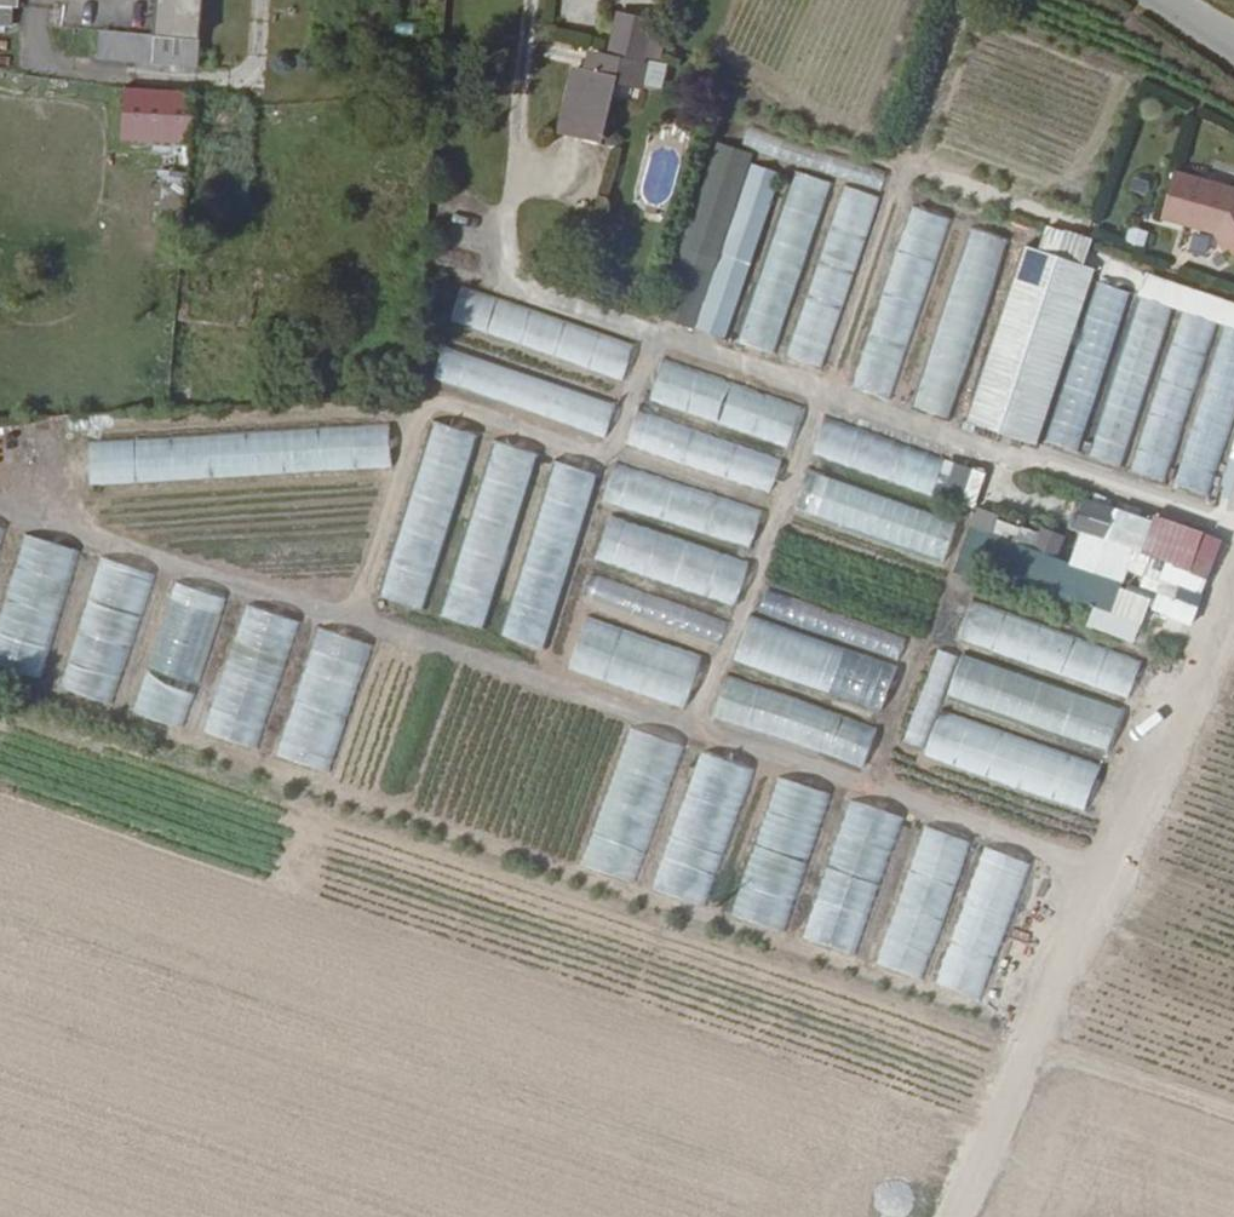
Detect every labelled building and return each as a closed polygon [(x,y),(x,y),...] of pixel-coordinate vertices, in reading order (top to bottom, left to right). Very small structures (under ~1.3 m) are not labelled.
[(9,23),(10,5),(18,5),(18,0),(0,0),(0,23),(9,23)] [(204,0),(159,0),(156,36),(201,39),(204,0)] [(608,54),(646,61),(657,19),(617,8),(608,54)] [(156,36),(93,30),(91,58),(197,67),(201,39),(156,36)] [(588,49),(583,67),(597,70),(602,53),(588,49)] [(597,70),(583,67),(574,67),(561,133),(604,142),(616,77),(641,82),(646,61),(608,54),(602,53),(597,70)] [(192,143),(195,90),(124,85),(119,137),(192,143)] [(746,128),(742,146),(772,152),(776,135),(746,128)] [(691,329),(751,155),(717,143),(657,317),(691,329)] [(782,174),(751,164),(694,330),(725,340),(782,174)] [(832,184),(797,172),(738,343),(773,355),(832,184)] [(1176,172),(1162,219),(1215,233),(1225,252),(1231,249),(1233,255),(1233,189),(1176,172)] [(881,197),(847,185),(786,358),(820,370),(881,197)] [(952,221),(912,208),(852,385),(892,398),(952,221)] [(1009,241),(971,228),(912,407),(951,420),(1009,241)] [(1095,269),(1024,245),(966,421),(1037,444),(1095,269)] [(635,342),(463,283),(450,321),(622,380),(635,342)] [(1130,293),(1097,283),(1045,442),(1078,452),(1130,293)] [(1174,308),(1142,298),(1090,457),(1122,467),(1174,308)] [(1217,324),(1185,313),(1133,472),(1166,482),(1217,324)] [(1227,326),(1175,485),(1207,495),(1233,413),(1233,328),(1227,326)] [(615,405),(443,346),(430,384),(602,443),(615,405)] [(802,409),(663,358),(648,397),(788,448),(802,409)] [(780,459),(641,409),(626,448),(766,499),(780,459)] [(945,459),(824,416),(810,457),(930,499),(945,459)] [(393,466),(390,421),(88,440),(91,486),(393,466)] [(378,599),(422,612),(474,437),(431,424),(378,599)] [(441,616),(484,629),(537,454),(494,441),(441,616)] [(501,636),(545,649),(597,474),(554,461),(501,636)] [(758,513),(618,462),(604,501),(743,552),(758,513)] [(956,523),(807,469),(793,509),(942,562),(956,523)] [(1068,528),(1141,553),(1152,520),(1077,495),(1068,528)] [(751,562),(612,513),(595,559),(735,608),(751,562)] [(1152,520),(1141,553),(1189,570),(1205,532),(1155,513),(1152,520)] [(1032,550),(1055,557),(1063,540),(1039,532),(1032,550)] [(37,680),(79,553),(27,535),(0,616),(0,668),(37,680)] [(61,686),(113,703),(155,576),(103,559),(61,686)] [(727,621),(591,573),(582,598),(718,647),(727,621)] [(133,711),(185,728),(228,600),(175,583),(133,711)] [(898,662),(906,637),(769,588),(761,613),(898,662)] [(1142,661),(972,603),(958,643),(1128,701),(1142,661)] [(206,734),(258,751),(300,623),(248,606),(206,734)] [(684,709),(703,655),(587,616),(568,670),(684,709)] [(893,668),(753,617),(739,657),(878,708),(893,668)] [(278,757),(330,774),(372,647),(320,630),(278,757)] [(958,656),(939,649),(905,741),(923,747),(958,656)] [(1122,710),(963,655),(947,700),(1106,756),(1122,710)] [(875,729),(725,676),(712,715),(861,768),(875,729)] [(1100,764),(941,709),(925,755),(1084,810),(1100,764)] [(635,884),(684,747),(632,729),(583,866),(635,884)] [(706,908),(755,771),(703,752),(654,889),(706,908)] [(783,933),(832,796),(780,777),(731,915),(783,933)] [(854,957),(903,820),(851,802),(802,939),(854,957)] [(923,978),(973,840),(927,824),(877,962),(923,978)] [(982,1001),(1031,864),(987,848),(938,986),(982,1001)]
